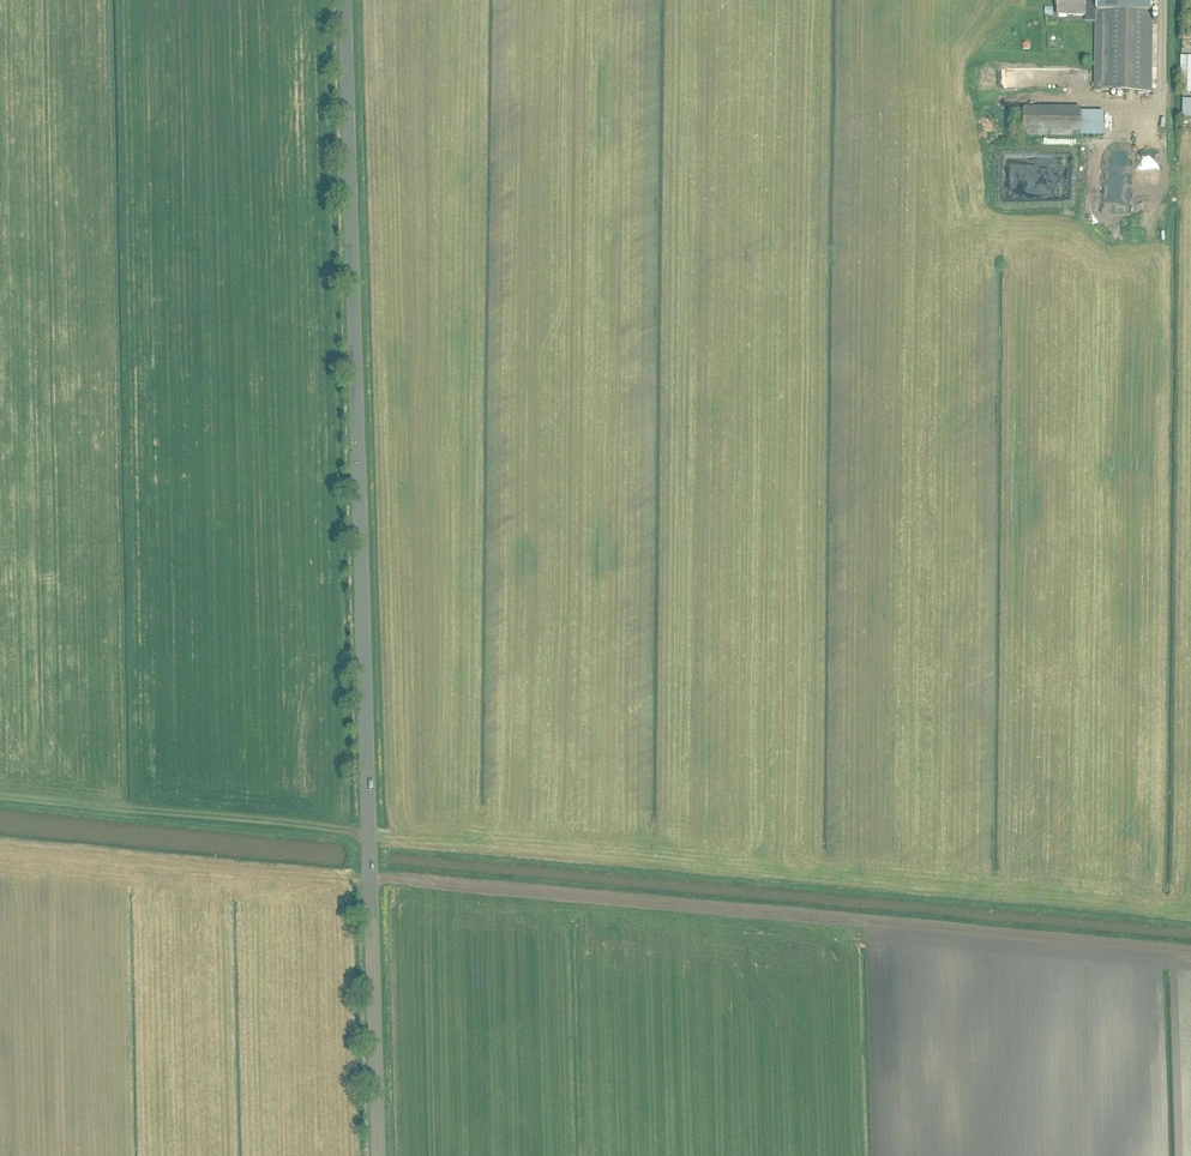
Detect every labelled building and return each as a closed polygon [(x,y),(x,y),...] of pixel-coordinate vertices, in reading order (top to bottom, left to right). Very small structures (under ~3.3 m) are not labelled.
[(1097,70),(1096,94),(1149,93),(1149,70),(1150,13),(1151,13),(1151,0),(1096,0),(1096,4),(1085,4),(1085,0),(1057,0),(1058,17),(1085,17),(1085,12),(1097,12),(1097,70)] [(1024,137),(1045,137),(1079,137),(1079,113),(1079,110),(1024,110),(1024,137)] [(1078,175),(1076,152),(1028,156),(1029,167),(1038,166),(1039,174),(1061,172),(1061,177),(1078,175)] [(1171,165),(1171,154),(1162,154),(1163,165),(1171,165)] [(382,635),(367,637),(368,656),(384,655),(382,635)]
